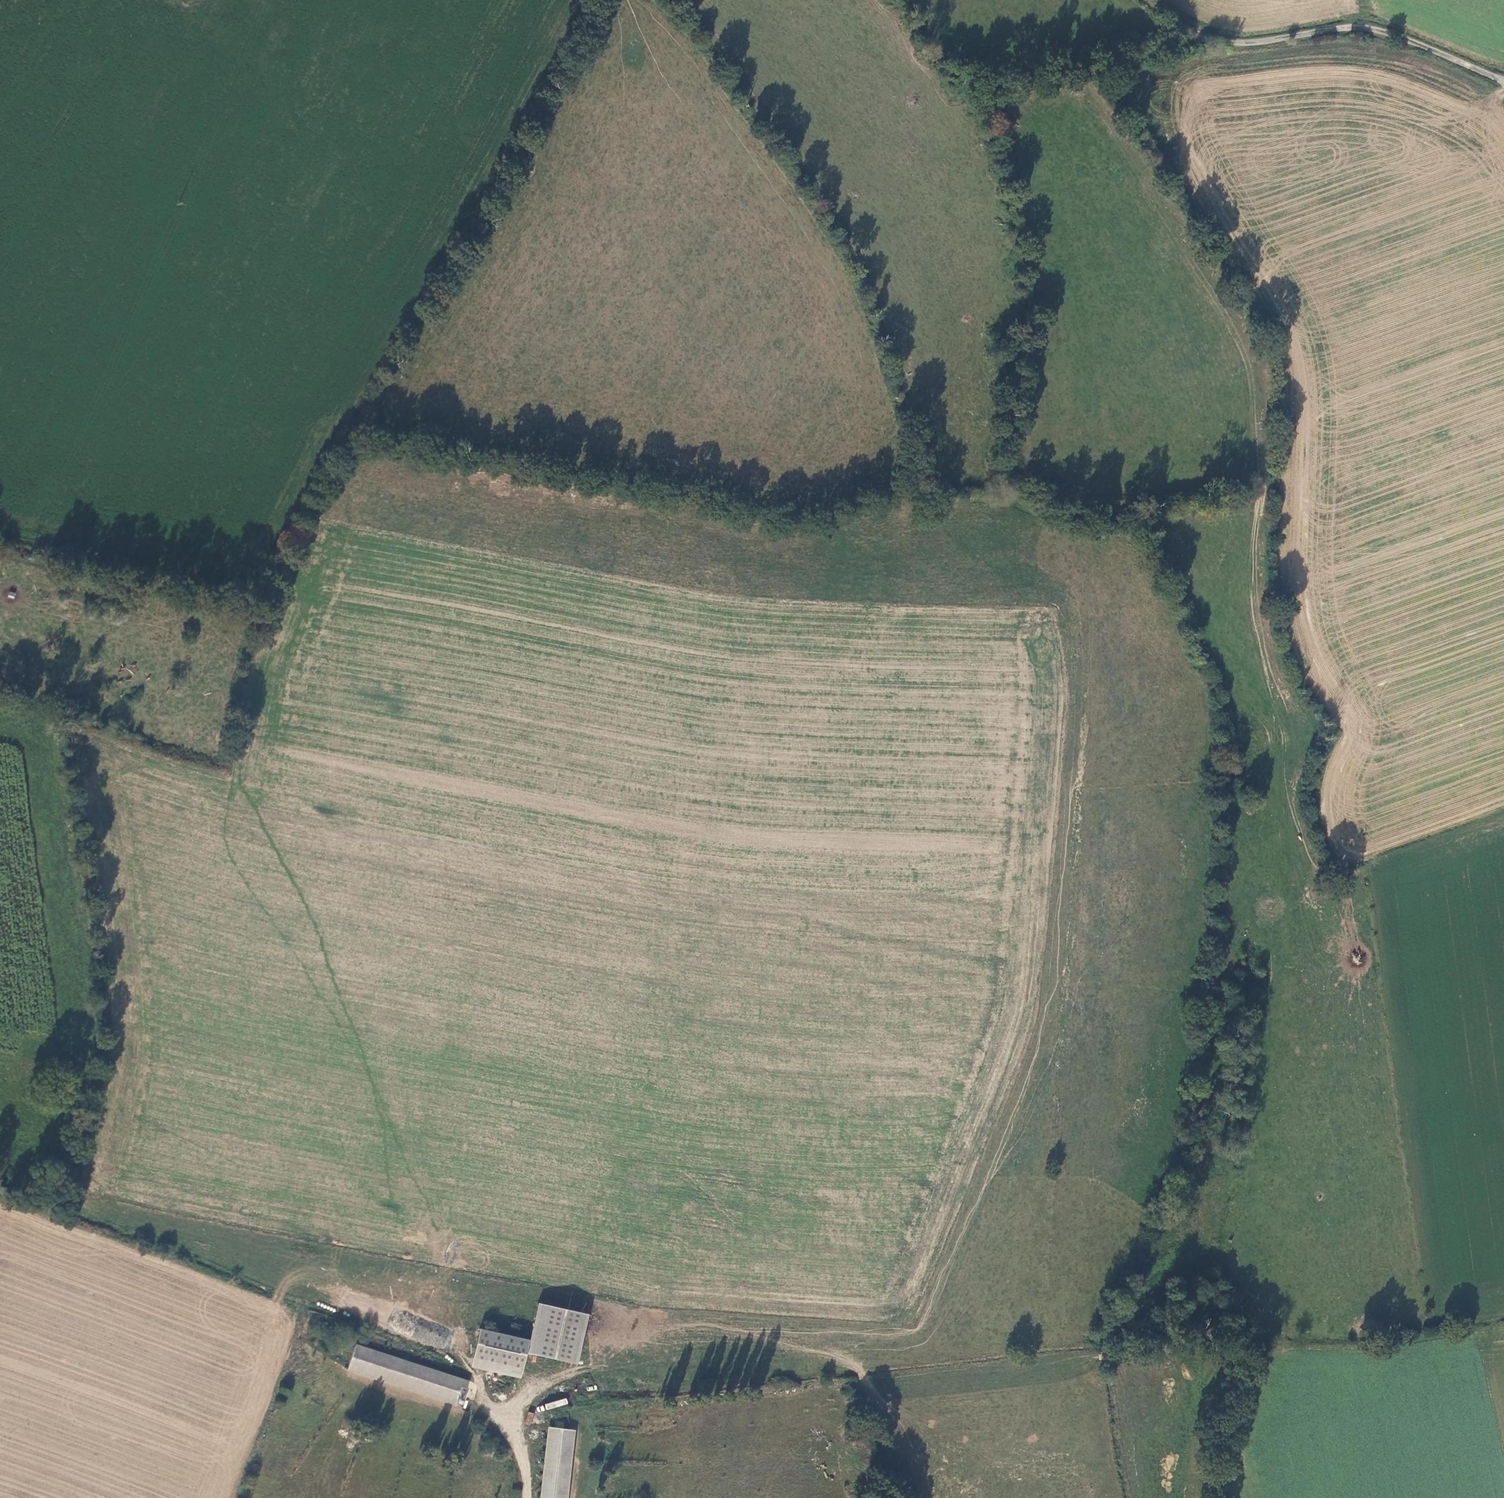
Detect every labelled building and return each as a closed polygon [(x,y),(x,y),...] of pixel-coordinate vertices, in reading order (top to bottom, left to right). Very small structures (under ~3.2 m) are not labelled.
[(568,1362),(578,1313),(535,1304),(527,1340),(477,1330),(470,1360),(520,1370),(523,1353),(568,1362)] [(461,1382),(354,1347),(347,1370),(454,1404),(460,1388),(465,1390),(468,1382),(462,1380),(461,1382)] [(567,1398),(544,1404),(546,1410),(568,1405),(567,1398)] [(531,1425),(534,1413),(527,1412),(525,1424),(531,1425)] [(548,1427),(541,1497),(564,1497),(571,1430),(548,1427)]
